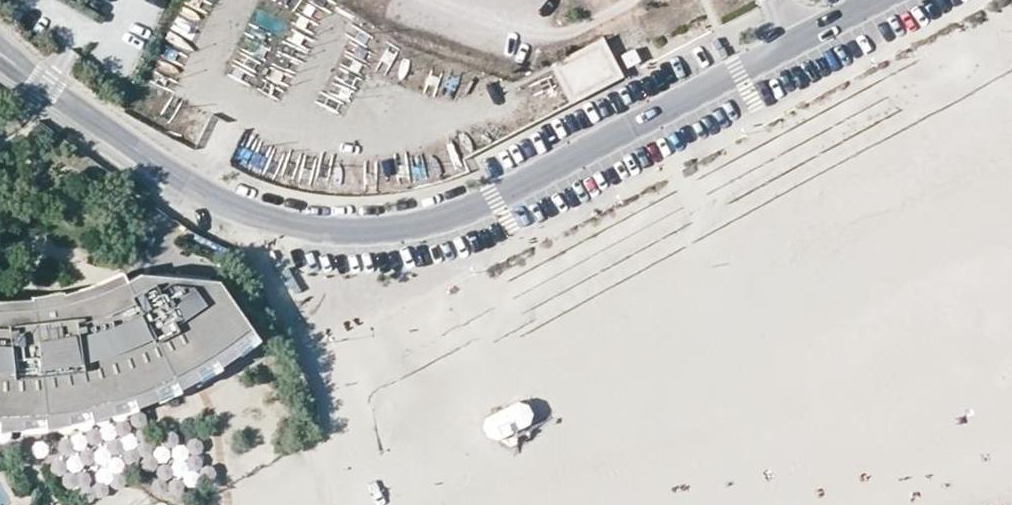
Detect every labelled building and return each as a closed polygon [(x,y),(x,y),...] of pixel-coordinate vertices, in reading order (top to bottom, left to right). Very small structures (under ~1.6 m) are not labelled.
[(553,62),(571,102),(623,79),(606,39),(553,62)] [(78,295),(89,292),(100,288),(111,283),(123,278),(120,273),(79,289),(62,293),(61,291),(30,296),(30,299),(0,299),(0,306),(8,306),(20,305),(34,304),(50,302),(64,299),(78,295)] [(177,375),(191,368),(206,359),(235,339),(249,329),(250,327),(216,281),(174,277),(138,275),(124,281),(123,278),(111,283),(100,288),(89,292),(78,295),(64,299),(50,302),(34,304),(20,305),(8,306),(0,306),(0,415),(5,415),(31,414),(45,413),(54,412),(78,408),(98,404),(120,398),(145,389),(177,375)] [(259,340),(250,327),(249,329),(235,339),(237,352),(240,355),(259,340)] [(235,339),(206,359),(219,365),(237,352),(235,339)] [(221,368),(219,365),(206,359),(191,368),(198,378),(200,381),(221,368)] [(191,368),(177,375),(178,388),(198,378),(191,368)] [(145,389),(156,398),(158,402),(180,392),(178,388),(177,375),(145,389)] [(145,389),(120,398),(136,406),(156,398),(145,389)] [(98,404),(112,414),(114,417),(137,410),(136,406),(120,398),(98,404)] [(78,408),(91,419),(112,414),(98,404),(78,408)] [(531,406),(522,404),(489,420),(487,436),(492,442),(504,442),(533,426),(536,414),(531,406)] [(54,412),(67,424),(68,428),(92,423),(91,419),(78,408),(54,412)] [(54,412),(45,413),(45,427),(67,424),(54,412)] [(31,414),(21,431),(21,433),(31,432),(45,431),(45,427),(45,413),(31,414)] [(0,427),(0,431),(21,431),(31,414),(5,415),(0,427)]
